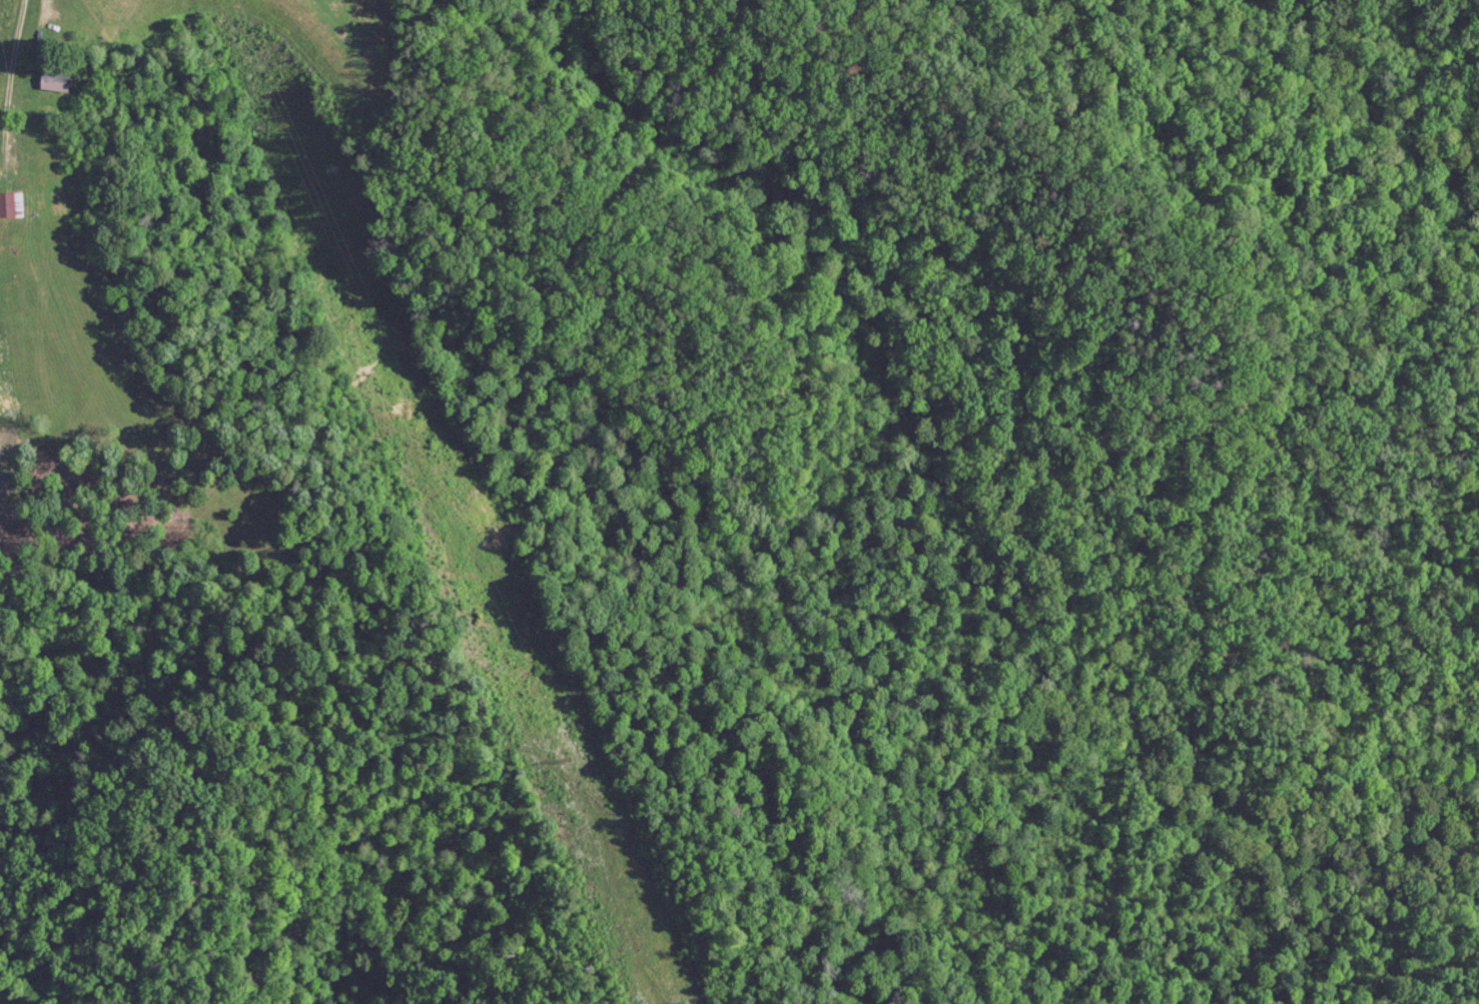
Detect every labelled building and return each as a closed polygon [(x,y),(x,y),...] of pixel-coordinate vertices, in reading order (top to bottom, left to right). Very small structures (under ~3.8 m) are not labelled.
[(38,92),(66,93),(67,76),(38,74),(38,92)] [(27,218),(27,193),(2,194),(3,218),(27,218)]
